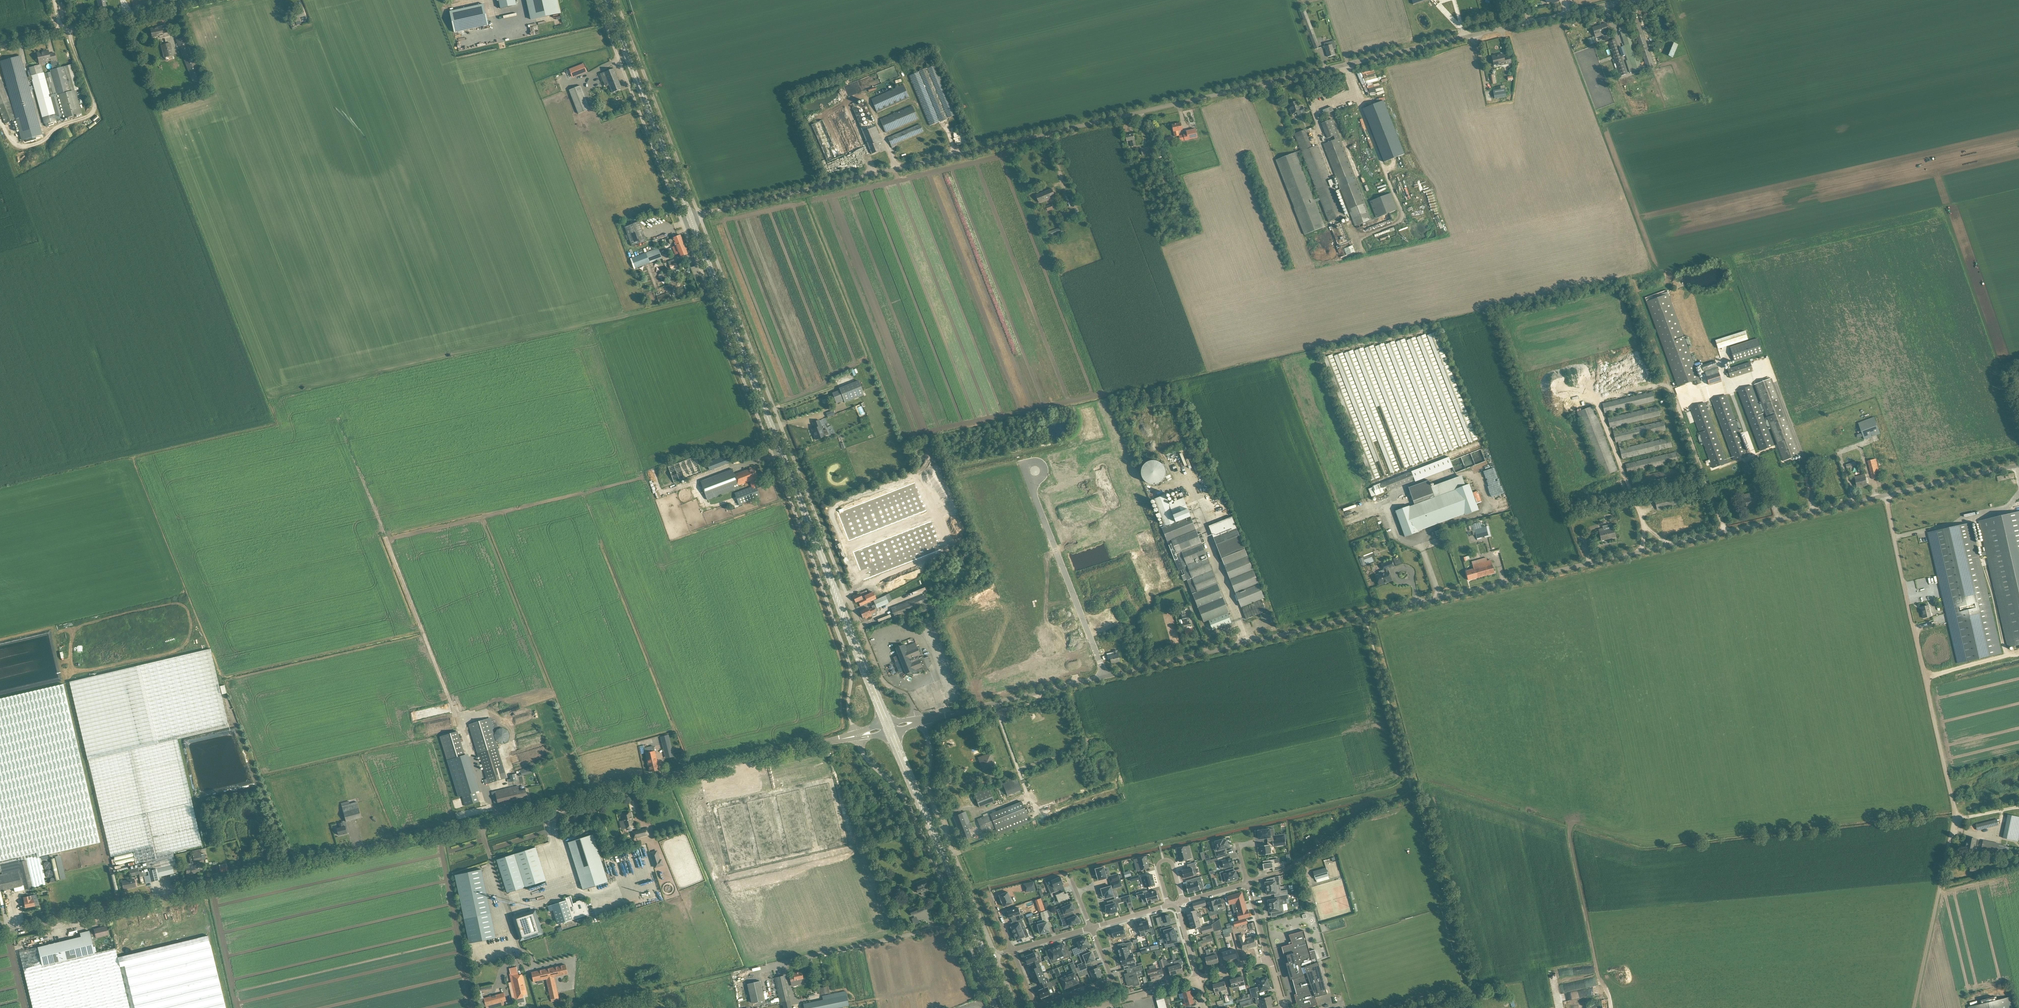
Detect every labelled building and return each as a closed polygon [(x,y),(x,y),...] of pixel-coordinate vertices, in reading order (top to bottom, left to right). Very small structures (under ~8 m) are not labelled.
[(557,0),(532,0),(536,18),(560,13),(557,0)] [(489,25),(484,4),(450,12),(454,32),(489,25)] [(293,13),(294,17),(297,25),(301,24),(299,18),(305,16),(305,14),(303,9),(293,13)] [(1593,28),(1594,33),(1596,38),(1610,33),(1606,23),(1603,25),(1598,27),(1597,27),(1593,28)] [(168,36),(168,35),(167,30),(162,31),(161,27),(150,29),(151,34),(152,37),(159,36),(159,38),(168,36)] [(176,40),(178,44),(193,82),(202,78),(187,41),(185,36),(176,40)] [(1607,38),(1620,76),(1627,74),(1614,36),(1607,38)] [(1324,43),(1327,52),(1328,57),(1335,55),(1334,49),(1337,48),(1334,41),(1324,43)] [(161,45),(164,58),(174,56),(171,43),(161,45)] [(1642,69),(1633,43),(1622,46),(1631,72),(1634,71),(1642,69)] [(1668,54),(1682,50),(1680,46),(1666,50),(1668,54)] [(39,63),(51,61),(52,69),(58,68),(55,60),(56,59),(55,53),(49,54),(48,50),(44,52),(38,54),(37,53),(38,58),(39,63)] [(912,59),(914,66),(934,59),(932,53),(912,59)] [(1492,57),(1493,62),(1494,65),(1501,63),(1501,65),(1511,63),(1510,56),(1504,58),(1503,54),(1492,57)] [(0,62),(0,63),(5,82),(13,108),(16,120),(22,139),(42,134),(37,114),(33,102),(27,81),(32,80),(43,117),(44,124),(45,124),(46,127),(49,126),(49,123),(81,114),(75,90),(78,89),(71,64),(63,67),(58,68),(52,69),(50,70),(50,72),(44,74),(44,72),(41,64),(40,65),(29,68),(31,76),(26,78),(26,76),(21,61),(20,56),(0,62)] [(584,64),(570,69),(572,77),(586,71),(584,64)] [(957,114),(955,110),(936,64),(909,75),(930,125),(940,121),(947,118),(957,114)] [(604,72),(608,81),(611,79),(612,82),(616,80),(615,78),(617,77),(614,69),(604,72)] [(611,79),(608,81),(609,85),(610,85),(613,93),(622,89),(617,77),(615,78),(616,80),(612,82),(611,79)] [(5,123),(16,119),(1,79),(0,80),(0,111),(5,123)] [(1366,93),(1372,90),(1368,79),(1361,82),(1366,93)] [(904,85),(871,99),(877,112),(909,98),(904,85)] [(590,109),(581,86),(569,90),(578,114),(590,109)] [(1493,91),(1495,98),(1507,96),(1505,89),(1493,91)] [(1297,112),(1298,115),(1305,112),(1303,107),(1300,108),(1297,101),(1289,104),(1292,110),(1291,110),(1292,114),(1297,112)] [(1381,101),(1360,109),(1381,162),(1401,154),(1381,101)] [(853,107),(870,149),(872,154),(880,151),(877,144),(880,143),(879,141),(881,141),(874,122),(873,122),(871,116),(866,102),(853,107)] [(912,106),(880,120),(885,133),(918,119),(912,106)] [(828,118),(842,150),(844,155),(862,147),(846,110),(828,118)] [(1355,226),(1371,220),(1332,119),(1322,123),(1328,138),(1333,136),(1335,140),(1324,144),(1335,176),(1330,178),(1318,145),(1312,147),(1305,130),(1295,134),(1297,139),(1301,150),(1276,160),(1295,208),(1294,208),(1304,235),(1325,227),(1297,155),(1302,153),(1328,222),(1348,214),(1339,190),(1335,191),(1333,186),(1336,185),(1334,179),(1336,178),(1348,210),(1349,210),(1355,226)] [(834,146),(823,120),(811,125),(828,162),(844,155),(839,144),(834,146)] [(1183,130),(1182,128),(1181,123),(1172,125),(1173,130),(1174,130),(1175,136),(1179,136),(1179,131),(1183,130)] [(888,138),(890,143),(892,148),(897,146),(895,143),(923,132),(920,124),(888,138)] [(1184,135),(1185,140),(1198,138),(1196,129),(1186,131),(1187,134),(1184,135)] [(1126,136),(1127,140),(1127,141),(1130,140),(1132,147),(1136,146),(1135,139),(1134,134),(1126,136)] [(1141,149),(1142,156),(1150,154),(1149,147),(1141,149)] [(1036,195),(1038,200),(1039,203),(1055,196),(1052,189),(1036,195)] [(1370,201),(1376,218),(1397,210),(1391,193),(1370,201)] [(625,227),(632,246),(646,240),(639,221),(625,227)] [(1349,241),(1342,222),(1331,227),(1338,245),(1349,241)] [(1061,228),(1047,232),(1049,236),(1062,231),(1062,229),(1061,228)] [(673,247),(679,244),(683,242),(681,235),(676,237),(669,240),(670,244),(674,242),(675,246),(673,247)] [(679,244),(673,247),(676,255),(679,253),(680,257),(684,256),(688,254),(683,242),(679,244)] [(1348,255),(1356,252),(1354,245),(1345,248),(1348,255)] [(634,269),(662,258),(658,248),(630,259),(634,269)] [(674,259),(668,262),(672,272),(679,269),(675,259),(674,259)] [(1667,290),(1645,298),(1678,386),(1694,381),(1695,385),(1701,383),(1667,290)] [(668,293),(657,296),(658,299),(659,302),(670,298),(669,294),(668,293)] [(1435,336),(1324,358),(1370,479),(1475,439),(1435,336)] [(1730,347),(1734,362),(1763,353),(1758,338),(1730,347)] [(1704,371),(1708,385),(1722,380),(1715,361),(1701,365),(1703,371),(1704,371)] [(1727,369),(1728,372),(1726,373),(1727,375),(1729,375),(1730,379),(1753,371),(1750,361),(1727,369)] [(1801,456),(1771,378),(1754,385),(1783,461),(1799,455),(1800,457),(1801,456)] [(840,390),(833,393),(836,403),(844,400),(845,402),(864,395),(858,381),(839,388),(840,390)] [(1774,445),(1751,385),(1738,390),(1760,451),(1774,445)] [(1611,418),(1609,412),(1652,402),(1655,401),(1653,392),(1602,404),(1605,413),(1606,412),(1608,418),(1610,427),(1612,427),(1614,433),(1616,442),(1618,442),(1620,449),(1622,459),(1627,458),(1672,447),(1670,438),(1668,438),(1665,439),(1623,449),(1621,441),(1664,431),(1666,431),(1665,423),(1664,421),(1659,422),(1617,432),(1616,426),(1657,416),(1661,416),(1660,413),(1662,413),(1661,408),(1659,409),(1658,406),(1653,408),(1611,418)] [(1746,452),(1726,395),(1712,400),(1734,460),(1747,456),(1747,455),(1750,454),(1749,450),(1746,452)] [(863,406),(865,406),(864,402),(856,406),(860,416),(866,413),(863,406)] [(1725,459),(1705,403),(1691,408),(1713,468),(1729,462),(1727,459),(1725,459)] [(1577,412),(1602,477),(1618,471),(1593,406),(1577,412)] [(1874,417),(1858,423),(1865,440),(1881,433),(1874,417)] [(819,420),(817,420),(813,422),(815,428),(812,429),(813,433),(814,433),(816,439),(816,440),(826,436),(828,435),(826,430),(822,431),(820,426),(821,426),(819,420)] [(1431,474),(1453,466),(1456,473),(1486,461),(1481,449),(1451,461),(1449,457),(1372,486),(1376,495),(1384,492),(1383,490),(1387,489),(1387,491),(1431,474)] [(1676,452),(1630,463),(1625,464),(1628,473),(1678,462),(1677,459),(1679,459),(1678,454),(1676,455),(1676,452)] [(707,462),(710,470),(729,463),(726,455),(707,462)] [(702,473),(696,456),(668,467),(674,483),(702,473)] [(1868,461),(1871,474),(1873,479),(1881,477),(1876,459),(1868,461)] [(1148,483),(1150,484),(1153,484),(1155,484),(1157,484),(1159,483),(1161,482),(1163,480),(1164,479),(1165,476),(1166,474),(1166,472),(1166,469),(1165,467),(1164,465),(1162,463),(1160,462),(1158,461),(1155,460),(1153,460),(1151,461),(1149,461),(1147,462),(1145,464),(1144,465),(1143,467),(1142,469),(1142,470),(1142,472),(1142,474),(1142,475),(1142,477),(1143,478),(1144,480),(1145,481),(1146,482),(1148,483)] [(1747,472),(1752,470),(1749,461),(1744,463),(1745,466),(1747,472)] [(740,488),(739,485),(750,481),(752,487),(735,493),(739,506),(760,497),(756,485),(754,480),(759,478),(755,467),(734,474),(732,469),(700,481),(705,495),(707,500),(740,488)] [(1867,485),(1866,480),(1865,475),(1855,477),(1857,486),(1864,485),(1864,486),(1867,485)] [(1410,506),(1409,506),(1395,511),(1405,537),(1419,531),(1464,514),(1465,515),(1479,510),(1469,484),(1435,496),(1429,480),(1409,487),(1410,492),(1410,493),(1410,495),(1411,495),(1415,504),(1410,506)] [(926,511),(914,482),(845,510),(844,508),(838,510),(839,512),(838,513),(849,541),(926,511)] [(1658,499),(1655,500),(1657,509),(1676,504),(1674,496),(1670,497),(1669,492),(1662,494),(1661,492),(1657,493),(1658,499)] [(1745,499),(1746,503),(1747,508),(1747,507),(1753,505),(1753,506),(1757,505),(1756,501),(1762,500),(1761,494),(1751,496),(1751,498),(1745,499)] [(1156,500),(1166,526),(1162,527),(1179,571),(1182,570),(1183,575),(1182,575),(1184,581),(1187,579),(1204,622),(1209,620),(1213,630),(1231,622),(1229,615),(1231,615),(1230,612),(1228,613),(1228,612),(1229,612),(1202,544),(1206,543),(1202,534),(1199,535),(1184,498),(1174,501),(1175,503),(1170,505),(1166,496),(1156,500)] [(1227,498),(1214,502),(1217,511),(1229,508),(1227,498)] [(1983,541),(1987,555),(1979,556),(1972,522),(1928,532),(1946,610),(1947,610),(1948,613),(1946,614),(1958,663),(2002,653),(1989,600),(1989,597),(1991,596),(1991,594),(1988,594),(1980,559),(1987,558),(2008,647),(2018,645),(2018,512),(1979,521),(1983,541)] [(1246,552),(1235,525),(1232,517),(1209,526),(1212,534),(1225,566),(1239,602),(1241,607),(1264,598),(1248,556),(1246,552)] [(941,550),(930,522),(853,552),(864,580),(941,550)] [(1614,528),(1613,528),(1612,524),(1605,526),(1605,528),(1599,529),(1602,540),(1602,539),(1608,538),(1608,539),(1616,537),(1614,528)] [(1489,535),(1487,527),(1475,530),(1476,534),(1477,538),(1489,535)] [(1444,537),(1441,529),(1435,531),(1437,537),(1439,537),(1439,539),(1444,537)] [(1374,562),(1371,553),(1359,558),(1361,566),(1374,562)] [(1474,569),(1471,570),(1466,571),(1468,580),(1495,573),(1491,560),(1473,565),(1474,569)] [(1385,573),(1376,577),(1379,585),(1392,580),(1389,571),(1388,571),(1388,569),(1394,566),(1392,561),(1387,562),(1382,565),(1385,573)] [(860,593),(857,594),(853,596),(856,602),(858,601),(860,606),(876,598),(873,592),(862,597),(860,593)] [(891,608),(895,618),(915,610),(930,604),(926,594),(910,601),(891,608)] [(866,616),(867,617),(867,618),(871,616),(872,616),(873,616),(876,615),(877,613),(877,612),(878,610),(877,608),(889,602),(885,595),(873,601),(875,604),(871,606),(872,608),(869,610),(868,607),(860,611),(863,617),(866,616)] [(198,596),(57,629),(111,856),(133,851),(134,854),(133,854),(136,864),(140,877),(149,875),(150,882),(159,880),(158,877),(177,872),(173,855),(173,852),(202,845),(178,742),(177,739),(228,727),(198,596)] [(1242,608),(1246,619),(1266,611),(1262,600),(1242,608)] [(930,605),(920,608),(922,614),(933,610),(930,605)] [(1929,606),(1926,606),(1921,607),(1921,608),(1922,607),(1923,612),(1922,613),(1923,618),(1931,616),(1929,606)] [(1184,626),(1185,631),(1186,635),(1194,634),(1193,629),(1192,624),(1190,624),(1189,620),(1189,616),(1187,616),(1186,613),(1182,614),(1184,626)] [(904,645),(900,646),(896,648),(898,653),(899,655),(898,655),(893,657),(895,662),(901,660),(907,674),(909,676),(911,674),(912,675),(913,673),(914,674),(915,673),(916,673),(918,672),(919,672),(920,671),(921,671),(922,670),(925,672),(927,670),(932,664),(929,656),(924,658),(923,656),(922,656),(921,654),(922,654),(919,646),(916,647),(915,643),(909,646),(905,647),(904,645)] [(1114,652),(1107,654),(1108,659),(1111,659),(1112,663),(1120,661),(1119,654),(1118,650),(1114,651),(1114,652)] [(99,840),(88,790),(63,684),(0,699),(0,865),(2,874),(0,874),(0,891),(22,886),(24,885),(25,889),(47,884),(40,855),(99,840)] [(480,756),(487,779),(488,784),(507,778),(494,736),(488,718),(469,724),(478,753),(477,753),(478,757),(480,756)] [(495,735),(495,736),(495,737),(495,738),(495,739),(496,739),(496,740),(497,741),(498,741),(498,742),(499,742),(500,743),(501,743),(502,743),(503,743),(504,743),(504,742),(505,742),(506,741),(507,741),(507,740),(508,740),(508,739),(508,738),(509,738),(509,737),(509,736),(509,735),(509,734),(508,733),(508,732),(507,731),(506,730),(505,730),(504,729),(503,729),(502,729),(501,729),(500,729),(499,729),(498,730),(497,730),(497,731),(496,731),(496,732),(495,733),(495,734),(495,735)] [(440,736),(448,760),(451,759),(464,755),(457,731),(440,736)] [(661,737),(662,742),(665,755),(673,753),(670,740),(668,735),(661,737)] [(535,751),(511,757),(513,763),(536,757),(535,751)] [(645,753),(649,767),(650,772),(659,770),(655,751),(645,753)] [(451,759),(448,760),(459,797),(462,796),(476,792),(479,791),(468,754),(464,755),(451,759)] [(979,758),(983,769),(995,765),(990,754),(979,758)] [(520,769),(522,775),(536,771),(534,765),(520,769)] [(1017,778),(1003,784),(1008,796),(1022,790),(1017,778)] [(495,791),(497,798),(498,803),(527,796),(526,791),(526,788),(519,790),(518,786),(495,791)] [(974,793),(979,807),(994,801),(988,788),(974,793)] [(476,792),(462,796),(465,805),(479,801),(476,792)] [(342,806),(346,821),(362,817),(358,802),(350,804),(349,801),(342,803),(342,806)] [(984,817),(977,819),(983,832),(995,827),(998,834),(1030,821),(1022,802),(989,815),(984,817)] [(623,820),(619,821),(621,828),(625,827),(625,828),(635,826),(631,812),(622,814),(623,820)] [(965,812),(958,814),(953,816),(963,840),(971,836),(969,830),(975,827),(973,821),(970,823),(965,812)] [(2018,841),(2018,836),(2018,817),(2008,815),(2003,838),(2018,841)] [(1995,826),(1994,820),(1976,825),(1978,831),(1995,826)] [(337,828),(338,830),(339,835),(347,833),(346,828),(345,826),(344,826),(343,822),(339,823),(340,828),(337,828)] [(632,832),(634,838),(649,835),(647,828),(632,832)] [(1259,835),(1259,839),(1271,837),(1272,837),(1272,833),(1270,833),(1270,829),(1269,829),(1269,828),(1265,828),(1265,830),(1258,831),(1257,831),(1258,835),(1259,835)] [(568,842),(569,847),(583,890),(608,882),(593,834),(568,842)] [(1965,849),(1970,850),(1974,851),(1977,839),(1968,837),(1967,845),(1966,845),(1965,849)] [(1225,848),(1229,847),(1228,845),(1229,845),(1228,843),(1227,840),(1223,840),(1223,839),(1215,841),(1218,850),(1219,851),(1216,852),(1217,856),(1227,854),(1225,849),(1225,850),(1225,848)] [(1285,839),(1274,841),(1273,841),(1273,844),(1270,845),(1270,844),(1260,846),(1262,855),(1275,853),(1274,846),(1286,844),(1285,839)] [(1982,848),(1997,851),(1998,844),(1998,843),(1984,840),(1982,848)] [(1998,844),(1997,851),(2004,853),(2005,845),(1998,844)] [(1185,846),(1177,848),(1179,855),(1178,855),(1180,862),(1189,859),(1192,858),(1191,853),(1188,854),(1185,846)] [(497,859),(507,892),(507,893),(546,881),(536,847),(497,859)] [(185,867),(186,870),(187,875),(199,872),(198,867),(197,864),(197,861),(202,860),(200,850),(192,851),(193,856),(189,857),(190,863),(185,864),(185,867)] [(55,880),(66,878),(61,855),(55,856),(56,857),(51,858),(55,880)] [(1134,859),(1135,864),(1139,863),(1141,870),(1149,868),(1148,861),(1147,856),(1138,858),(1134,859)] [(1217,858),(1220,869),(1224,867),(1224,868),(1234,865),(1234,864),(1235,863),(1234,861),(1233,861),(1232,858),(1226,860),(1225,856),(1217,858)] [(659,857),(652,859),(655,867),(663,865),(661,859),(660,860),(659,857)] [(1275,871),(1282,869),(1285,867),(1283,861),(1275,863),(1274,859),(1263,861),(1264,867),(1263,867),(1264,870),(1275,867),(1275,870),(1275,871)] [(1189,869),(1182,871),(1183,874),(1184,878),(1187,877),(1197,874),(1195,868),(1196,867),(1195,862),(1188,864),(1189,869)] [(131,870),(129,870),(130,877),(139,875),(136,864),(130,866),(131,870)] [(1097,873),(1097,876),(1098,876),(1099,880),(1107,878),(1104,867),(1100,868),(1100,866),(1097,867),(1097,869),(1096,869),(1097,873)] [(1328,875),(1326,868),(1314,872),(1316,879),(1328,875)] [(1221,875),(1224,874),(1226,882),(1233,880),(1233,881),(1237,880),(1237,879),(1238,879),(1237,877),(1238,877),(1238,874),(1237,874),(1236,873),(1235,874),(1235,871),(1231,872),(1230,869),(1220,872),(1221,875)] [(455,875),(470,943),(493,938),(478,870),(455,875)] [(1109,876),(1111,882),(1120,880),(1118,874),(1109,876)] [(1145,887),(1155,884),(1152,874),(1141,877),(1142,882),(1144,882),(1145,887)] [(1202,881),(1201,876),(1191,879),(1192,883),(1186,885),(1188,893),(1201,890),(1198,882),(1202,881)] [(1266,888),(1280,886),(1279,876),(1271,878),(1272,881),(1266,882),(1266,885),(1265,886),(1266,887),(1266,888)] [(1048,887),(1051,893),(1059,890),(1058,886),(1064,884),(1061,877),(1055,879),(1054,878),(1050,879),(1051,886),(1048,887)] [(134,879),(127,880),(122,881),(124,889),(136,886),(135,882),(134,879)] [(928,892),(926,887),(927,887),(924,879),(916,883),(917,886),(915,887),(918,893),(920,892),(922,895),(928,892)] [(1112,886),(1101,889),(1102,892),(1101,892),(1102,896),(1103,895),(1103,896),(1105,896),(1106,898),(1114,896),(1112,889),(1122,886),(1120,880),(1111,882),(1112,886)] [(1024,884),(1025,889),(1026,892),(1031,891),(1036,890),(1034,882),(1024,884)] [(1279,892),(1280,895),(1288,894),(1287,890),(1281,891),(1280,886),(1266,888),(1267,889),(1266,890),(1266,891),(1267,892),(1267,894),(1279,892)] [(1059,890),(1051,893),(1052,897),(1053,897),(1055,900),(1058,898),(1059,902),(1070,898),(1068,893),(1065,894),(1064,892),(1061,893),(1059,890)] [(1150,892),(1144,894),(1147,903),(1148,902),(1148,903),(1153,902),(1153,901),(1158,900),(1158,898),(1159,898),(1158,895),(1157,895),(1156,891),(1152,892),(1152,891),(1150,892)] [(1003,902),(1004,906),(1013,903),(1008,892),(1000,895),(1002,900),(1001,900),(1002,902),(1003,902)] [(1227,897),(1229,904),(1236,902),(1238,909),(1244,908),(1243,905),(1245,904),(1242,892),(1227,897)] [(1269,906),(1283,904),(1287,903),(1287,899),(1288,899),(1288,894),(1280,895),(1280,898),(1268,900),(1269,902),(1268,903),(1268,905),(1269,906)] [(24,897),(24,901),(26,907),(34,906),(33,900),(32,896),(24,897)] [(549,911),(553,910),(558,924),(589,914),(584,900),(580,901),(580,900),(577,901),(577,902),(573,903),(571,896),(567,897),(567,898),(567,897),(568,900),(548,906),(549,911)] [(1121,897),(1107,901),(1108,905),(1106,906),(1107,909),(1106,909),(1107,913),(1108,913),(1108,914),(1111,913),(1111,914),(1115,913),(1115,912),(1118,911),(1117,907),(1118,906),(1117,903),(1122,901),(1121,897)] [(1215,900),(1217,910),(1218,910),(1217,909),(1222,908),(1223,910),(1226,909),(1225,903),(1222,903),(1220,899),(1215,900)] [(1034,900),(1030,902),(1032,906),(1034,911),(1035,913),(1038,911),(1034,900)] [(1205,900),(1193,903),(1194,909),(1207,905),(1205,900)] [(1217,910),(1215,900),(1209,902),(1212,911),(1217,910)] [(1061,919),(1069,915),(1070,915),(1069,912),(1075,910),(1074,909),(1075,909),(1074,906),(1073,906),(1072,903),(1062,907),(1064,911),(1059,913),(1061,919)] [(909,909),(911,916),(925,910),(922,904),(909,909)] [(1283,904),(1269,906),(1269,907),(1269,909),(1270,910),(1270,912),(1276,911),(1276,915),(1284,913),(1283,904)] [(1019,908),(1008,912),(1010,918),(1016,916),(1017,920),(1022,919),(1024,918),(1022,912),(1021,913),(1019,908)] [(1239,919),(1249,916),(1248,910),(1245,911),(1244,908),(1238,909),(1239,912),(1237,913),(1239,919)] [(166,912),(160,913),(162,923),(166,922),(178,919),(176,910),(167,913),(166,912)] [(513,917),(521,940),(542,933),(535,910),(513,917)] [(1196,910),(1187,912),(1188,917),(1189,917),(1190,921),(1202,917),(1201,913),(1198,913),(1196,910)] [(1164,923),(1171,921),(1169,914),(1159,917),(1161,924),(1164,923)] [(1069,915),(1061,919),(1063,924),(1065,923),(1067,926),(1070,925),(1070,926),(1077,923),(1077,924),(1081,922),(1079,919),(1078,919),(1077,915),(1070,918),(1069,915)] [(1190,921),(1189,921),(1191,928),(1201,925),(1200,922),(1203,921),(1202,917),(1190,921)] [(1017,920),(1016,921),(1018,924),(1012,927),(1014,934),(1023,930),(1021,925),(1024,924),(1022,919),(1017,920)] [(1151,931),(1148,920),(1143,922),(1145,932),(1146,932),(1151,931)] [(1037,927),(1037,929),(1039,929),(1040,934),(1050,931),(1047,922),(1038,924),(1038,926),(1037,927)] [(1134,922),(1127,923),(1130,938),(1133,937),(1133,935),(1136,934),(1134,922)] [(1146,935),(1146,932),(1145,932),(1143,922),(1137,923),(1141,937),(1146,935)] [(1212,925),(1201,928),(1203,933),(1203,934),(1214,930),(1212,925)] [(81,937),(19,951),(33,1007),(130,1007),(120,967),(117,957),(115,948),(97,952),(95,946),(93,947),(92,941),(97,940),(97,937),(108,934),(106,926),(94,929),(95,931),(90,932),(89,931),(80,933),(81,937)] [(1123,926),(1111,930),(1114,938),(1118,937),(1118,935),(1125,933),(1123,926)] [(1165,932),(1166,937),(1177,934),(1176,931),(1175,931),(1174,928),(1168,929),(1167,926),(1160,928),(1161,933),(1165,932)] [(1032,940),(1030,936),(1026,938),(1023,930),(1014,934),(1017,940),(1021,938),(1023,942),(1032,940)] [(1288,970),(1290,969),(1297,967),(1298,969),(1304,967),(1301,961),(1317,956),(1315,949),(1310,951),(1304,930),(1289,934),(1292,941),(1289,942),(1290,944),(1282,946),(1288,970)] [(1177,934),(1166,937),(1167,942),(1164,943),(1165,948),(1173,946),(1172,943),(1178,941),(1177,938),(1178,938),(1177,934)] [(1196,935),(1196,936),(1198,943),(1199,947),(1208,945),(1207,942),(1206,937),(1205,935),(1202,935),(1203,940),(1200,941),(1198,934),(1196,935)] [(117,957),(120,967),(124,966),(135,1007),(226,1007),(208,935),(117,957)] [(1240,940),(1241,945),(1243,950),(1257,946),(1254,937),(1244,940),(1244,939),(1240,940)] [(1089,946),(1086,938),(1078,942),(1080,946),(1072,949),(1075,955),(1081,953),(1079,950),(1089,946)] [(1120,957),(1133,954),(1133,953),(1130,954),(1128,949),(1132,948),(1131,946),(1133,945),(1132,942),(1124,944),(1125,947),(1118,949),(1121,957),(1120,957)] [(1060,945),(1056,946),(1060,957),(1063,955),(1065,958),(1071,956),(1070,954),(1069,951),(1068,949),(1065,950),(1063,944),(1060,945)] [(1060,957),(1056,946),(1052,948),(1052,949),(1049,950),(1052,956),(1049,957),(1052,964),(1057,962),(1056,958),(1060,957)] [(1228,951),(1231,961),(1232,960),(1232,959),(1237,957),(1234,949),(1228,951)] [(1231,961),(1228,951),(1222,952),(1225,961),(1230,959),(1230,961),(1231,961)] [(1033,965),(1039,963),(1042,962),(1040,957),(1037,958),(1035,952),(1030,955),(1029,954),(1025,955),(1026,956),(1025,957),(1025,958),(1024,958),(1025,961),(1027,961),(1028,964),(1032,962),(1033,965)] [(1078,965),(1080,971),(1088,968),(1086,964),(1095,960),(1092,952),(1084,955),(1086,961),(1078,965)] [(1133,954),(1120,957),(1121,958),(1119,958),(1120,962),(1121,961),(1122,965),(1128,963),(1129,967),(1136,965),(1133,954)] [(1217,954),(1211,956),(1213,964),(1219,962),(1218,957),(1217,954)] [(1163,959),(1165,967),(1166,969),(1169,968),(1170,971),(1171,975),(1177,974),(1175,965),(1174,963),(1168,965),(1166,959),(1165,959),(1164,956),(1162,956),(1163,959)] [(1296,999),(1298,1007),(1305,1007),(1318,1004),(1316,997),(1317,997),(1317,996),(1327,994),(1317,956),(1301,961),(1304,967),(1298,969),(1297,967),(1290,969),(1293,978),(1292,978),(1292,979),(1293,979),(1297,993),(1299,998),(1296,999)] [(1043,973),(1039,963),(1033,965),(1034,969),(1031,970),(1032,973),(1031,973),(1033,976),(1034,977),(1043,973)] [(1181,964),(1175,965),(1177,974),(1183,972),(1182,967),(1181,964)] [(533,982),(538,981),(546,979),(551,1002),(559,1000),(555,980),(554,977),(568,974),(566,965),(531,972),(533,982)] [(1132,967),(1133,972),(1125,974),(1128,986),(1133,984),(1134,986),(1140,984),(1136,971),(1142,970),(1141,965),(1139,965),(1132,967)] [(1093,966),(1088,968),(1080,971),(1078,972),(1080,977),(1088,974),(1091,980),(1094,978),(1098,977),(1098,978),(1101,976),(1101,975),(1102,975),(1101,974),(1102,974),(1101,971),(1100,971),(1098,967),(1094,969),(1093,966)] [(516,967),(509,968),(511,974),(510,974),(512,982),(509,982),(511,993),(513,1001),(516,1000),(524,998),(523,995),(526,994),(522,974),(518,975),(516,967)] [(1152,981),(1153,981),(1156,980),(1164,977),(1163,972),(1162,969),(1157,971),(1156,968),(1147,970),(1149,976),(1151,976),(1152,981)] [(789,976),(790,980),(791,981),(792,987),(804,984),(803,979),(802,971),(793,973),(793,975),(789,976)] [(1071,974),(1068,976),(1072,986),(1076,985),(1076,984),(1079,982),(1074,971),(1070,972),(1071,974)] [(1046,979),(1043,973),(1034,977),(1035,978),(1034,979),(1035,981),(1036,981),(1037,984),(1039,983),(1040,986),(1050,982),(1048,979),(1046,979)] [(775,978),(777,987),(779,986),(783,1007),(792,1007),(784,976),(775,978)] [(1072,986),(1068,976),(1061,979),(1065,988),(1068,987),(1069,988),(1072,986)] [(1236,978),(1239,986),(1240,989),(1246,987),(1244,981),(1243,976),(1236,978)] [(1239,986),(1236,978),(1230,980),(1232,985),(1229,986),(1231,993),(1234,992),(1233,988),(1239,986)] [(1596,978),(1559,984),(1561,993),(1565,992),(1566,1000),(1599,995),(1596,978)] [(1260,981),(1260,982),(1259,983),(1258,984),(1259,986),(1256,987),(1257,991),(1266,989),(1267,990),(1268,989),(1270,986),(1270,984),(1269,985),(1267,979),(1260,981)] [(761,981),(747,984),(752,1003),(765,1001),(761,981)] [(1225,981),(1219,983),(1221,991),(1227,989),(1225,981)] [(1040,986),(1042,989),(1039,991),(1040,993),(1039,994),(1041,997),(1042,998),(1047,996),(1047,997),(1051,995),(1050,994),(1051,994),(1049,989),(1053,987),(1050,982),(1040,986)] [(1221,991),(1219,983),(1213,984),(1215,992),(1221,991)] [(829,986),(821,988),(818,988),(820,995),(830,993),(829,986)] [(1183,993),(1185,999),(1192,997),(1191,991),(1183,993)] [(504,993),(484,998),(478,1000),(479,1007),(506,1001),(504,993)] [(1255,998),(1256,1000),(1255,1001),(1256,1004),(1260,1003),(1261,1007),(1270,1007),(1273,1007),(1270,996),(1267,997),(1267,994),(1259,996),(1255,998)] [(829,998),(803,1003),(804,1007),(837,1007),(849,1006),(847,995),(829,998)] [(1192,997),(1185,999),(1186,1005),(1192,1003),(1194,1003),(1192,997)] [(2010,997),(1997,1000),(1997,997),(1980,1001),(1981,1005),(1968,1007),(2013,1007),(2010,997)]
